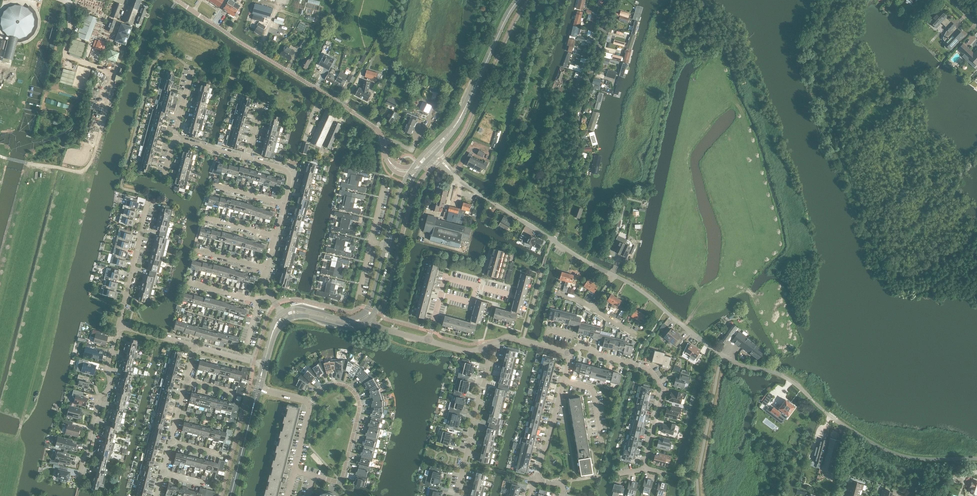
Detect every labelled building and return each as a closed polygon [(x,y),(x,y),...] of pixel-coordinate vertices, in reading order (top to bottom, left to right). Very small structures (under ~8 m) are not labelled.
[(138,13),(139,10),(138,10),(139,8),(138,8),(141,0),(130,0),(115,41),(125,44),(137,12),(138,13)] [(577,10),(583,11),(586,0),(579,0),(577,10)] [(228,13),(232,7),(234,4),(230,1),(228,4),(227,3),(223,10),(228,13)] [(116,3),(111,17),(117,19),(122,5),(116,3)] [(270,19),(272,14),(274,8),(255,3),(253,14),(270,19)] [(141,9),(139,8),(138,10),(139,10),(138,13),(139,13),(136,23),(141,25),(144,17),(147,18),(148,14),(145,13),(147,7),(142,6),(141,9)] [(643,8),(637,6),(634,21),(639,22),(643,8)] [(238,10),(232,7),(228,13),(234,17),(234,16),(236,17),(238,14),(236,13),(238,10)] [(951,50),(959,41),(964,35),(955,27),(955,26),(951,22),(950,23),(945,18),(946,17),(939,10),(929,22),(936,28),(940,25),(940,24),(941,23),(946,27),(945,28),(947,30),(944,37),(943,38),(943,39),(944,40),(945,42),(944,43),(945,45),(945,46),(944,47),(945,48),(946,49),(947,49),(948,49),(949,48),(951,50)] [(583,13),(577,11),(573,26),(579,27),(583,13)] [(89,41),(97,18),(85,14),(76,37),(89,41)] [(112,32),(116,21),(110,19),(106,30),(112,32)] [(639,23),(634,21),(630,33),(636,35),(639,23)] [(261,36),(265,30),(264,30),(266,27),(259,22),(257,26),(258,26),(255,32),(261,36)] [(300,22),(297,28),(304,31),(307,26),(300,22)] [(573,27),(570,37),(576,39),(579,28),(573,27)] [(636,36),(630,34),(627,48),(632,50),(636,36)] [(12,60),(18,38),(9,36),(3,58),(12,60)] [(73,39),(68,53),(82,57),(86,44),(73,39)] [(575,41),(569,39),(566,52),(572,53),(575,41)] [(974,53),(963,44),(958,49),(963,54),(964,53),(969,58),(976,65),(976,50),(974,53)] [(281,54),(290,60),(295,52),(288,48),(289,47),(286,45),(281,54)] [(107,58),(117,61),(120,51),(110,49),(107,58)] [(632,50),(626,49),(623,62),(629,63),(632,50)] [(572,54),(566,52),(561,67),(566,69),(572,54)] [(322,59),(319,65),(329,70),(332,65),(335,59),(325,54),(322,59)] [(311,61),(305,58),(301,66),(307,69),(311,61)] [(629,65),(623,63),(619,77),(625,79),(629,65)] [(569,68),(583,73),(584,72),(584,70),(582,69),(579,68),(570,64),(569,68)] [(73,85),(77,71),(63,68),(60,82),(73,85)] [(565,70),(559,68),(554,82),(559,85),(565,70)] [(172,72),(166,70),(164,70),(163,73),(165,74),(164,79),(173,81),(174,76),(172,75),(172,72)] [(378,73),(367,70),(365,77),(377,80),(378,73)] [(346,80),(346,79),(348,75),(340,71),(337,77),(334,84),(342,88),(346,80)] [(334,84),(337,77),(329,72),(325,79),(334,84)] [(579,73),(575,85),(581,87),(584,75),(579,73)] [(347,80),(352,83),(355,77),(349,74),(347,80)] [(594,77),(592,84),(594,85),(600,86),(602,80),(594,77)] [(171,86),(173,81),(164,79),(161,78),(162,78),(161,80),(160,82),(160,83),(171,86)] [(619,78),(614,97),(617,98),(623,79),(619,78)] [(364,81),(362,89),(359,88),(355,95),(368,101),(368,100),(369,101),(370,98),(369,98),(372,94),(368,92),(370,82),(364,81)] [(170,91),(171,86),(160,83),(159,85),(159,87),(159,88),(158,88),(158,89),(162,90),(165,90),(170,91)] [(201,85),(199,90),(208,93),(210,88),(212,89),(213,85),(204,83),(204,86),(201,85)] [(575,85),(572,95),(578,96),(581,87),(575,85)] [(173,92),(170,91),(165,90),(162,90),(160,94),(172,98),(173,92)] [(170,103),(172,98),(160,94),(159,100),(170,103)] [(603,95),(599,94),(594,109),(599,110),(603,95)] [(242,96),(240,104),(249,107),(250,101),(250,98),(242,96)] [(389,97),(386,103),(395,107),(398,102),(389,97)] [(170,103),(159,100),(156,99),(154,104),(157,105),(160,106),(169,108),(170,103)] [(423,102),(420,109),(429,113),(432,106),(423,102)] [(249,107),(240,104),(237,104),(236,109),(247,112),(249,107)] [(169,108),(160,106),(157,105),(156,110),(159,111),(164,112),(164,113),(168,114),(169,108)] [(204,108),(195,106),(194,111),(205,115),(207,109),(204,108)] [(163,118),(164,113),(164,112),(159,111),(156,110),(153,109),(151,114),(163,118)] [(246,117),(247,112),(236,109),(234,114),(237,115),(246,117)] [(336,113),(326,109),(311,142),(321,147),(336,113)] [(398,114),(391,110),(386,118),(393,123),(393,122),(392,122),(395,118),(396,118),(398,114)] [(205,115),(194,111),(192,117),(204,120),(205,115)] [(600,114),(593,112),(586,129),(593,132),(600,114)] [(408,120),(404,131),(411,134),(416,123),(418,117),(407,113),(405,119),(408,120)] [(162,123),(163,118),(151,114),(151,115),(152,115),(151,116),(150,118),(150,120),(150,119),(150,120),(162,123)] [(271,118),(269,124),(278,126),(280,118),(274,116),(273,119),(271,118)] [(204,120),(192,117),(191,122),(203,125),(204,120)] [(245,122),(236,120),(233,119),(232,125),(243,128),(245,122)] [(160,128),(162,123),(150,120),(149,125),(160,128)] [(203,125),(191,122),(190,127),(198,129),(201,130),(203,125)] [(341,124),(335,122),(325,146),(330,148),(341,124)] [(281,127),(278,126),(269,124),(268,129),(279,132),(281,127)] [(159,133),(160,128),(149,125),(147,130),(159,133)] [(242,133),(243,128),(232,125),(230,130),(242,133)] [(198,129),(190,127),(188,132),(191,133),(190,136),(196,138),(198,129)] [(279,132),(268,129),(266,134),(278,137),(279,132)] [(157,139),(159,133),(147,130),(146,135),(157,139)] [(240,138),(242,133),(230,130),(229,135),(240,138)] [(496,132),(491,147),(496,148),(501,133),(498,133),(496,132)] [(594,132),(589,134),(593,147),(598,145),(594,132)] [(278,137),(266,134),(265,139),(277,142),(278,137)] [(156,144),(157,139),(146,135),(144,141),(156,144)] [(239,143),(240,138),(229,135),(227,140),(239,143)] [(277,142),(265,139),(264,144),(275,148),(277,142)] [(237,149),(239,143),(227,140),(226,146),(237,149)] [(154,149),(156,144),(144,141),(143,146),(154,149)] [(275,148),(264,144),(262,150),(274,153),(275,148)] [(153,154),(154,149),(143,146),(141,151),(153,154)] [(195,152),(194,152),(186,149),(186,152),(183,152),(182,157),(192,160),(193,155),(194,155),(195,154),(195,152)] [(274,153),(262,150),(261,155),(272,158),(274,153)] [(152,159),(153,154),(141,151),(140,156),(143,157),(152,159)] [(473,169),(478,160),(471,157),(473,154),(469,152),(466,160),(469,161),(467,165),(473,169)] [(602,157),(595,156),(591,174),(598,176),(602,157)] [(192,160),(182,157),(180,162),(191,165),(192,165),(193,160),(192,160)] [(484,163),(478,160),(473,169),(480,172),(482,168),(485,169),(489,162),(485,161),(484,163)] [(221,172),(224,164),(221,164),(222,162),(219,161),(218,163),(215,162),(212,173),(221,175),(221,172)] [(149,170),(150,165),(142,162),(139,170),(143,171),(145,172),(146,169),(149,170)] [(191,165),(180,162),(179,167),(190,171),(190,170),(191,169),(191,167),(191,165)] [(316,165),(310,164),(308,163),(308,166),(307,166),(306,171),(314,173),(316,165)] [(190,171),(179,167),(177,173),(188,176),(189,174),(190,172),(190,171)] [(355,180),(357,171),(345,168),(344,173),(352,174),(351,179),(355,180)] [(314,173),(306,171),(304,176),(313,179),(316,179),(317,174),(314,173)] [(370,174),(357,171),(355,180),(360,181),(362,182),(363,177),(369,178),(370,174)] [(188,176),(177,173),(176,178),(188,181),(189,176),(188,176)] [(185,189),(188,181),(176,178),(174,183),(177,184),(176,187),(179,187),(185,189)] [(279,178),(278,179),(276,178),(274,186),(279,188),(280,183),(283,184),(285,179),(279,178)] [(353,189),(355,180),(351,179),(349,179),(348,183),(342,182),(341,187),(353,189)] [(359,186),(360,181),(355,180),(353,189),(365,192),(367,188),(359,186)] [(312,190),(310,189),(301,187),(300,192),(311,195),(312,190)] [(350,202),(353,192),(340,190),(339,194),(345,196),(344,200),(346,201),(350,202)] [(431,210),(439,212),(440,206),(444,207),(448,192),(439,190),(437,196),(439,197),(437,205),(433,204),(431,210)] [(311,195),(300,192),(298,197),(310,200),(311,195)] [(365,195),(353,192),(350,202),(355,203),(356,198),(364,200),(365,195)] [(127,200),(126,205),(135,208),(137,209),(139,203),(137,202),(138,199),(125,196),(124,199),(127,200)] [(310,200),(298,197),(297,203),(300,203),(299,206),(305,208),(307,208),(310,200)] [(348,211),(350,202),(346,201),(345,205),(340,204),(339,209),(348,211)] [(354,207),(355,203),(350,202),(348,211),(360,214),(362,209),(354,207)] [(455,213),(453,219),(453,221),(462,224),(466,210),(473,212),(474,206),(471,205),(471,204),(463,202),(462,209),(459,208),(450,206),(448,211),(455,213)] [(161,207),(160,213),(171,216),(173,210),(169,209),(169,206),(163,204),(162,207),(161,207)] [(134,211),(135,208),(126,205),(123,205),(122,208),(125,209),(123,214),(133,217),(135,217),(136,211),(134,211)] [(303,216),(305,208),(299,206),(298,209),(296,208),(294,213),(303,216)] [(583,209),(577,207),(574,216),(580,218),(583,209)] [(270,210),(270,211),(267,211),(265,219),(271,220),(272,216),(275,217),(276,212),(270,210)] [(345,223),(348,214),(335,211),(334,216),(342,218),(341,222),(345,223)] [(132,220),(133,217),(123,214),(121,213),(118,222),(132,226),(134,220),(132,220)] [(171,216),(160,213),(158,218),(170,221),(171,216)] [(303,216),(294,213),(293,219),(304,222),(305,216),(303,216)] [(492,217),(490,216),(486,213),(484,216),(485,217),(483,221),(487,224),(489,221),(492,217)] [(360,217),(348,214),(345,223),(350,224),(351,220),(359,222),(360,217)] [(424,230),(432,233),(430,240),(459,248),(461,240),(468,242),(472,228),(436,219),(436,218),(434,217),(434,216),(428,215),(424,230)] [(512,221),(504,216),(499,225),(507,230),(512,221)] [(170,221),(158,218),(157,224),(168,227),(170,221)] [(304,222),(293,219),(291,224),(302,227),(304,222)] [(345,223),(341,222),(339,222),(338,227),(332,225),(331,230),(343,233),(345,223)] [(349,229),(350,224),(345,223),(343,233),(356,236),(357,231),(349,229)] [(166,235),(168,227),(157,224),(155,230),(160,231),(159,234),(166,235)] [(302,227),(291,224),(290,229),(299,231),(301,232),(302,227)] [(121,232),(119,237),(129,240),(131,241),(132,235),(131,234),(131,231),(119,228),(118,231),(121,232)] [(340,245),(343,236),(330,233),(329,238),(337,239),(336,244),(340,245)] [(165,238),(166,235),(159,234),(159,237),(156,236),(154,242),(166,245),(167,239),(165,238)] [(300,237),(297,237),(288,234),(287,240),(298,243),(300,237)] [(521,235),(518,240),(524,244),(525,242),(532,245),(533,245),(532,245),(536,238),(529,235),(527,238),(521,235)] [(355,239),(343,236),(340,245),(345,246),(346,241),(354,243),(355,239)] [(128,243),(129,240),(119,237),(117,237),(114,245),(117,246),(127,249),(128,249),(130,243),(128,243)] [(536,238),(532,245),(533,245),(540,249),(539,250),(541,252),(544,246),(542,245),(543,241),(536,238)] [(298,243),(287,240),(286,245),(297,248),(298,243)] [(621,254),(626,243),(625,242),(624,242),(623,242),(622,241),(621,241),(621,242),(616,240),(614,246),(617,247),(615,251),(621,254)] [(166,245),(154,242),(153,247),(164,250),(166,245)] [(261,242),(261,243),(261,244),(259,243),(256,251),(262,253),(263,248),(266,249),(267,244),(261,242)] [(630,246),(630,245),(629,244),(628,244),(627,243),(626,243),(621,254),(627,257),(629,253),(632,254),(635,248),(630,246)] [(338,254),(340,245),(336,244),(335,249),(327,247),(326,252),(338,254)] [(126,252),(127,249),(117,246),(114,245),(114,249),(116,249),(115,255),(124,257),(126,258),(128,252),(126,252)] [(297,248),(286,245),(284,250),(295,253),(297,248)] [(352,253),(346,251),(347,246),(345,246),(340,245),(338,254),(351,257),(352,253)] [(164,250),(153,247),(151,253),(163,256),(164,250)] [(497,278),(504,251),(494,248),(487,275),(497,278)] [(295,253),(284,250),(283,255),(294,258),(295,253)] [(163,256),(151,253),(150,258),(162,261),(163,256)] [(123,260),(124,257),(115,255),(112,254),(110,263),(124,267),(125,261),(123,260)] [(335,267),(338,257),(325,254),(324,259),(332,261),(331,266),(335,267)] [(294,258),(283,255),(281,260),(290,263),(293,263),(294,258)] [(350,260),(347,259),(338,257),(335,267),(340,268),(342,268),(343,263),(349,265),(350,260)] [(160,267),(162,261),(150,258),(149,264),(160,267)] [(431,291),(438,266),(429,263),(429,266),(426,266),(425,270),(427,271),(426,277),(423,276),(422,281),(424,282),(424,284),(421,284),(420,287),(419,290),(419,291),(422,292),(420,298),(418,297),(416,302),(419,303),(417,308),(415,308),(414,312),(416,313),(415,316),(424,318),(431,293),(435,294),(436,292),(431,291)] [(160,267),(149,264),(147,269),(150,270),(149,273),(156,275),(157,272),(159,272),(160,267)] [(333,276),(335,267),(331,266),(330,270),(322,268),(321,273),(333,276)] [(106,267),(104,276),(116,279),(116,280),(118,280),(120,274),(118,274),(119,271),(118,270),(111,269),(106,267)] [(339,272),(340,268),(335,267),(333,276),(343,278),(344,273),(339,272)] [(566,281),(568,274),(562,272),(560,279),(566,281)] [(154,283),(156,275),(149,273),(148,276),(144,275),(142,280),(154,283)] [(531,276),(522,274),(512,313),(496,309),(494,318),(497,318),(496,321),(498,322),(501,322),(501,320),(507,321),(506,324),(511,325),(512,323),(515,323),(517,316),(523,317),(524,311),(522,311),(522,309),(523,305),(526,306),(527,301),(525,300),(526,295),(529,295),(530,290),(528,290),(529,284),(532,285),(533,280),(530,279),(531,276)] [(574,275),(568,274),(566,281),(564,286),(567,286),(568,282),(572,283),(574,275)] [(253,275),(252,276),(250,276),(248,283),(253,285),(254,281),(257,282),(259,276),(253,275)] [(116,282),(116,280),(116,279),(104,276),(103,280),(106,280),(104,286),(114,288),(116,289),(118,283),(116,282)] [(327,283),(326,287),(330,288),(333,279),(320,276),(319,281),(327,283)] [(287,287),(289,279),(280,277),(279,282),(282,283),(281,286),(287,287)] [(345,282),(333,279),(330,288),(335,289),(336,285),(344,286),(345,282)] [(584,286),(589,289),(593,282),(588,279),(584,286)] [(154,283),(142,280),(141,286),(152,289),(154,283)] [(599,286),(593,282),(589,289),(594,293),(599,286)] [(113,291),(114,288),(104,286),(102,285),(100,294),(114,298),(115,292),(113,291)] [(152,289),(141,286),(139,291),(151,294),(152,289)] [(328,298),(330,288),(326,287),(325,292),(317,290),(316,295),(328,298)] [(337,290),(335,289),(330,288),(328,298),(341,300),(342,296),(336,294),(337,290)] [(149,303),(151,294),(139,291),(138,297),(139,297),(138,300),(149,303)] [(607,301),(612,304),(617,297),(611,294),(607,301)] [(617,297),(612,304),(611,306),(613,308),(615,305),(618,307),(622,301),(617,297)] [(489,303),(478,300),(471,324),(445,317),(443,325),(446,326),(445,329),(450,330),(450,328),(456,329),(455,332),(460,333),(461,330),(467,332),(466,334),(471,336),(471,333),(474,334),(477,323),(481,324),(481,321),(484,321),(484,319),(485,317),(483,316),(484,310),(487,311),(489,303)] [(248,314),(250,309),(244,307),(244,309),(241,308),(239,316),(244,317),(246,313),(248,314)] [(553,320),(556,309),(551,308),(548,319),(553,320)] [(631,316),(636,319),(641,312),(635,309),(631,316)] [(646,316),(641,312),(636,319),(642,323),(646,316)] [(577,317),(577,315),(572,313),(569,324),(574,325),(576,316),(577,317)] [(579,327),(580,322),(582,316),(577,315),(577,317),(576,316),(574,325),(579,327)] [(583,334),(586,324),(580,322),(579,327),(578,333),(583,334)] [(726,334),(721,340),(725,344),(731,335),(732,333),(736,336),(738,333),(735,331),(738,328),(732,323),(728,328),(726,327),(723,332),(726,334)] [(588,336),(591,325),(586,324),(583,334),(588,336)] [(601,341),(603,335),(600,334),(601,328),(596,326),(593,337),(593,339),(601,341)] [(664,337),(669,341),(677,332),(674,329),(673,330),(668,327),(662,334),(665,336),(664,337)] [(101,331),(93,329),(91,336),(95,337),(94,342),(105,345),(107,337),(100,335),(101,331)] [(681,341),(683,338),(679,335),(679,334),(677,332),(669,341),(674,345),(674,344),(677,346),(679,343),(681,344),(683,342),(681,341)] [(736,336),(732,341),(759,360),(766,351),(748,338),(747,339),(738,333),(736,336)] [(608,348),(611,337),(603,335),(601,341),(604,342),(603,346),(608,348)] [(616,340),(616,338),(611,337),(608,348),(613,349),(616,340)] [(126,341),(125,347),(136,349),(138,341),(130,339),(130,342),(126,341)] [(98,359),(101,359),(101,362),(103,356),(104,354),(103,354),(104,351),(103,351),(95,349),(96,346),(86,343),(83,356),(91,358),(91,357),(95,358),(98,359)] [(626,343),(624,352),(626,352),(626,355),(631,356),(633,346),(628,345),(629,343),(626,343)] [(683,353),(689,357),(696,347),(691,344),(690,345),(688,343),(683,353)] [(139,350),(136,349),(125,347),(123,352),(127,353),(126,356),(134,358),(136,359),(139,350)] [(504,353),(504,355),(515,357),(516,352),(518,352),(519,349),(508,347),(509,347),(508,350),(508,349),(507,353),(504,353)] [(696,347),(689,357),(697,362),(701,355),(699,353),(701,350),(696,347)] [(174,353),(172,353),(170,352),(169,358),(180,360),(182,352),(174,350),(174,351),(175,351),(174,353)] [(665,355),(666,353),(655,350),(654,354),(655,355),(654,358),(653,358),(652,362),(662,365),(662,367),(669,369),(670,364),(669,364),(669,361),(671,361),(672,357),(665,355)] [(517,358),(515,357),(504,355),(503,357),(506,357),(505,361),(513,363),(516,363),(517,358)] [(554,357),(548,355),(547,358),(545,358),(544,364),(554,367),(556,360),(553,360),(554,357)] [(131,366),(134,358),(126,356),(125,359),(122,358),(121,364),(131,366)] [(178,364),(180,360),(169,358),(168,363),(178,366),(178,367),(181,367),(181,365),(178,364)] [(79,370),(79,371),(85,372),(85,373),(89,374),(94,375),(96,366),(88,364),(89,361),(82,359),(80,367),(79,370)] [(464,363),(463,368),(474,371),(474,367),(474,365),(469,363),(469,361),(470,361),(462,359),(462,362),(464,363)] [(333,370),(336,370),(336,360),(334,360),(331,361),(330,361),(330,362),(325,363),(325,361),(324,362),(327,372),(326,372),(327,373),(331,372),(331,373),(331,371),(333,370)] [(343,371),(346,372),(348,361),(346,361),(343,361),(342,361),(337,362),(337,360),(336,360),(336,370),(336,372),(340,372),(340,371),(343,371)] [(355,375),(360,366),(359,365),(358,367),(354,364),(353,364),(353,363),(350,362),(348,361),(346,372),(348,372),(351,373),(350,375),(354,377),(355,375)] [(516,363),(513,363),(505,361),(504,364),(502,364),(501,366),(512,368),(514,369),(516,363)] [(324,373),(326,372),(327,372),(324,362),(322,362),(319,364),(318,364),(318,365),(314,367),(313,366),(312,366),(318,376),(319,377),(322,375),(322,374),(324,373)] [(131,366),(121,364),(119,369),(125,371),(125,374),(132,376),(133,372),(130,372),(131,366)] [(585,374),(587,365),(582,364),(580,373),(579,375),(585,376),(585,374)] [(315,377),(318,376),(312,366),(310,367),(308,370),(308,371),(304,375),(303,373),(303,374),(310,382),(311,383),(314,380),(315,380),(314,379),(315,377)] [(362,381),(370,373),(369,373),(368,374),(364,370),(365,370),(364,369),(362,367),(360,366),(355,375),(357,376),(359,378),(358,379),(358,380),(358,379),(361,382),(362,381)] [(513,374),(514,369),(512,368),(501,366),(501,368),(503,368),(502,372),(513,374)] [(595,379),(598,368),(593,366),(590,375),(590,377),(595,379)] [(243,392),(248,369),(245,368),(245,369),(242,369),(243,368),(242,367),(241,371),(242,371),(239,382),(238,386),(237,389),(237,390),(243,392)] [(176,375),(177,371),(166,368),(165,373),(167,374),(176,376),(175,377),(178,378),(179,376),(176,375)] [(473,374),(474,371),(463,368),(461,373),(459,373),(458,376),(465,378),(466,375),(471,376),(472,374),(473,374)] [(513,374),(502,372),(501,375),(499,375),(498,377),(511,380),(513,374)] [(619,373),(614,372),(611,381),(611,380),(611,383),(619,385),(622,375),(619,374),(619,373)] [(368,388),(378,383),(377,382),(376,383),(373,379),(373,378),(371,375),(370,373),(362,381),(364,383),(366,385),(364,386),(365,386),(367,389),(368,388)] [(87,381),(88,381),(89,377),(78,374),(77,380),(79,380),(78,382),(78,383),(77,386),(84,388),(84,389),(88,390),(90,383),(87,382),(87,381)] [(130,384),(132,376),(125,374),(124,376),(121,375),(119,381),(130,384)] [(308,384),(310,382),(303,374),(298,379),(295,384),(300,387),(300,388),(300,389),(301,389),(302,389),(303,389),(303,388),(306,390),(308,387),(307,386),(308,384)] [(682,378),(676,377),(674,385),(684,388),(686,379),(689,380),(690,376),(683,375),(682,378)] [(468,378),(465,378),(458,376),(456,384),(469,388),(470,384),(469,384),(470,382),(467,381),(468,378)] [(509,388),(511,380),(498,377),(498,379),(500,379),(499,386),(509,388)] [(172,389),(174,381),(165,379),(166,379),(164,379),(164,380),(164,381),(164,382),(165,383),(164,384),(162,384),(162,387),(172,389)] [(130,384),(119,381),(118,387),(121,388),(120,390),(131,393),(132,391),(131,390),(131,389),(130,389),(129,389),(130,384)] [(372,397),(383,394),(382,393),(381,394),(379,390),(380,390),(380,389),(379,385),(378,383),(368,388),(370,391),(370,393),(369,394),(370,398),(372,397)] [(469,391),(469,388),(456,384),(454,393),(461,395),(462,392),(467,393),(468,391),(469,391)] [(641,386),(640,393),(650,395),(652,389),(649,388),(650,386),(644,384),(643,387),(641,386)] [(509,392),(509,388),(499,386),(498,389),(497,388),(496,392),(493,392),(493,394),(504,396),(506,397),(507,391),(509,392)] [(170,398),(172,389),(162,387),(161,390),(163,390),(162,392),(161,393),(161,394),(160,395),(161,396),(161,395),(170,398)] [(88,398),(81,397),(83,392),(73,390),(72,395),(75,399),(74,403),(85,406),(86,402),(87,402),(88,398)] [(129,402),(131,393),(120,390),(120,393),(116,392),(115,398),(129,402)] [(687,394),(676,391),(674,390),(673,393),(671,393),(669,400),(673,401),(673,402),(681,404),(682,399),(683,399),(683,396),(685,397),(687,394)] [(194,404),(197,394),(191,393),(189,403),(194,404)] [(460,398),(461,395),(454,393),(453,396),(455,397),(454,402),(465,405),(466,401),(465,401),(466,399),(460,398)] [(199,406),(202,395),(197,394),(194,404),(194,405),(199,406)] [(383,397),(383,394),(372,397),(373,400),(373,403),(371,403),(372,403),(372,407),(373,407),(384,406),(383,406),(383,401),(383,400),(383,397)] [(506,397),(504,396),(493,394),(493,395),(495,396),(494,400),(502,402),(505,402),(506,397)] [(766,405),(772,397),(769,394),(767,397),(763,402),(762,402),(766,405)] [(169,402),(170,398),(161,395),(161,396),(160,395),(159,395),(158,400),(169,403),(168,404),(171,405),(172,402),(169,402)] [(590,451),(586,431),(585,421),(584,419),(582,406),(582,404),(581,397),(569,399),(570,403),(582,475),(593,473),(592,466),(592,464),(590,451)] [(129,402),(115,398),(113,404),(117,405),(116,407),(127,410),(126,410),(127,409),(127,408),(126,407),(127,404),(128,403),(128,402),(129,402)] [(648,404),(649,401),(638,398),(637,403),(649,406),(650,405),(651,405),(648,404)] [(234,399),(233,403),(234,403),(231,412),(230,418),(229,421),(229,422),(235,423),(237,415),(234,414),(233,413),(234,410),(238,411),(240,401),(237,400),(237,401),(234,401),(235,399),(234,399)] [(167,408),(168,404),(169,403),(158,400),(157,405),(167,408)] [(505,402),(502,402),(494,400),(493,403),(491,403),(490,405),(503,408),(505,402)] [(773,407),(770,411),(778,417),(778,416),(784,421),(785,419),(786,419),(795,407),(785,400),(779,408),(779,409),(778,411),(773,407)] [(464,408),(465,405),(454,402),(453,408),(450,407),(450,410),(459,412),(460,410),(463,410),(463,408),(464,408)] [(67,415),(66,419),(70,420),(71,417),(80,419),(82,412),(80,411),(81,408),(76,407),(75,406),(69,405),(67,415)] [(166,412),(167,408),(157,405),(155,411),(157,411),(166,413),(166,414),(168,415),(169,413),(166,412)] [(280,481),(286,482),(288,474),(282,473),(299,407),(288,405),(288,408),(289,408),(287,418),(285,417),(284,422),(286,422),(283,432),(282,432),(280,437),(282,437),(279,447),(278,446),(277,451),(278,451),(276,461),(274,461),(266,492),(266,495),(267,495),(277,495),(280,481)] [(502,413),(503,408),(490,405),(490,406),(492,407),(491,411),(502,413)] [(384,409),(384,406),(373,407),(374,409),(373,412),(371,412),(372,412),(371,416),(372,416),(383,419),(383,418),(381,418),(383,413),(383,412),(384,412),(384,409)] [(543,409),(535,406),(532,406),(531,411),(533,412),(542,414),(543,409)] [(125,418),(127,410),(116,407),(115,410),(112,409),(111,415),(125,418)] [(681,409),(674,407),(672,407),(671,409),(667,408),(665,416),(677,419),(679,412),(680,412),(681,409)] [(646,414),(646,411),(636,408),(634,414),(647,417),(647,415),(648,415),(649,415),(646,414)] [(459,415),(459,412),(450,410),(448,419),(450,419),(461,422),(462,418),(461,418),(461,416),(459,415)] [(501,419),(502,413),(491,411),(490,414),(488,414),(488,416),(501,419)] [(125,418),(111,415),(109,420),(113,421),(112,424),(120,426),(122,427),(125,418)] [(163,427),(165,419),(156,416),(154,416),(155,416),(155,417),(155,418),(155,419),(155,420),(155,421),(153,420),(152,424),(163,427)] [(382,423),(383,419),(372,416),(370,422),(369,421),(369,422),(368,426),(369,426),(381,429),(381,428),(379,427),(380,423),(381,423),(382,423)] [(499,424),(501,419),(488,416),(487,418),(489,418),(488,422),(490,422),(489,425),(500,428),(500,425),(499,424)] [(78,436),(79,433),(79,432),(79,431),(80,428),(72,425),(73,422),(64,419),(63,424),(68,425),(66,433),(78,436)] [(460,425),(461,422),(450,419),(449,425),(446,424),(445,427),(455,430),(456,427),(459,427),(459,425),(460,425)] [(647,422),(644,421),(644,422),(633,419),(632,424),(642,427),(645,428),(644,427),(645,422),(647,422)] [(661,432),(673,435),(675,427),(674,427),(675,424),(669,423),(668,426),(663,424),(661,432)] [(119,429),(120,426),(112,424),(111,427),(105,425),(103,431),(114,434),(116,428),(119,429)] [(161,435),(163,427),(152,424),(151,428),(153,428),(153,429),(152,430),(151,431),(151,432),(150,432),(161,435)] [(642,430),(642,427),(632,424),(630,429),(643,432),(643,431),(644,431),(645,431),(642,430)] [(497,436),(500,428),(489,425),(487,432),(485,431),(484,433),(497,436)] [(380,433),(381,429),(369,426),(368,431),(367,431),(366,431),(367,431),(366,435),(367,436),(367,435),(378,438),(378,437),(380,433)] [(442,431),(440,437),(451,439),(452,436),(451,436),(452,433),(447,432),(448,429),(440,427),(439,431),(442,431)] [(227,429),(226,433),(224,441),(222,448),(221,451),(227,453),(233,430),(230,429),(229,431),(227,430),(227,429)] [(112,442),(114,434),(103,431),(102,437),(105,438),(105,440),(112,442)] [(161,435),(150,432),(149,432),(148,437),(159,440),(159,441),(162,442),(162,440),(160,439),(161,435)] [(535,441),(537,435),(528,432),(526,432),(525,438),(535,441)] [(497,436),(484,433),(484,435),(486,435),(485,439),(494,441),(496,442),(497,436)] [(376,448),(378,438),(367,435),(367,436),(366,441),(364,441),(363,445),(364,445),(376,448)] [(639,440),(640,437),(629,435),(628,440),(640,443),(641,441),(642,441),(639,440)] [(68,450),(75,452),(76,445),(71,443),(71,440),(58,436),(55,447),(64,449),(68,450)] [(158,445),(159,441),(159,440),(148,437),(147,442),(149,443),(158,445)] [(451,443),(451,439),(440,437),(439,442),(437,441),(436,445),(443,446),(444,444),(449,445),(450,443),(451,443)] [(534,447),(535,441),(525,438),(523,444),(534,447)] [(659,440),(657,447),(669,450),(671,443),(669,442),(670,439),(664,438),(664,441),(659,440)] [(816,445),(813,456),(816,457),(814,462),(818,463),(821,464),(827,441),(820,439),(819,446),(816,445)] [(839,444),(839,441),(831,439),(823,469),(831,472),(835,456),(835,455),(835,452),(836,452),(838,447),(839,448),(840,444),(839,444)] [(115,443),(112,442),(105,440),(104,443),(101,442),(99,448),(113,451),(115,443)] [(157,449),(158,445),(149,443),(148,448),(157,451),(156,452),(159,452),(160,450),(157,449)] [(495,447),(492,447),(482,444),(481,446),(484,447),(483,450),(493,453),(495,447)] [(532,453),(534,447),(523,444),(522,450),(532,453)] [(373,458),(376,448),(364,445),(363,451),(362,450),(362,451),(361,455),(362,455),(373,458)] [(636,451),(637,448),(627,445),(625,450),(636,453),(639,454),(639,452),(636,451)] [(111,460),(113,451),(99,448),(98,454),(101,454),(100,457),(111,460)] [(63,452),(62,452),(56,450),(55,454),(56,454),(55,461),(69,465),(71,458),(67,457),(68,453),(67,453),(63,452)] [(493,453),(483,450),(482,454),(479,453),(479,455),(492,458),(493,453)] [(530,459),(532,453),(522,450),(520,457),(530,459)] [(634,459),(636,453),(625,450),(624,457),(626,457),(625,460),(631,461),(632,459),(634,459)] [(153,464),(155,456),(145,453),(143,461),(153,464)] [(660,454),(659,456),(655,455),(654,462),(658,463),(658,464),(665,465),(666,461),(670,462),(671,456),(660,454)] [(372,462),(373,458),(362,455),(361,460),(359,460),(359,461),(358,464),(360,465),(371,467),(369,466),(370,462),(371,462),(371,461),(372,462)] [(492,458),(479,455),(478,457),(481,458),(480,461),(491,464),(492,458)] [(529,465),(530,459),(520,457),(518,456),(516,462),(518,463),(529,465)] [(109,468),(111,460),(100,457),(100,460),(96,459),(95,465),(109,468)] [(200,468),(203,459),(197,458),(195,467),(194,470),(200,471),(200,468)] [(219,459),(218,463),(216,472),(214,478),(213,481),(213,482),(219,484),(225,461),(222,460),(222,461),(219,461),(219,460),(219,459)] [(151,472),(153,464),(143,461),(140,469),(151,472)] [(527,472),(529,465),(518,463),(516,472),(524,474),(525,471),(527,472)] [(66,467),(59,465),(58,465),(54,464),(54,468),(58,469),(58,470),(57,470),(56,470),(55,471),(55,472),(55,473),(55,474),(56,475),(57,475),(56,477),(60,478),(59,480),(65,481),(66,479),(67,480),(68,476),(69,476),(70,476),(70,475),(70,474),(70,473),(69,473),(68,473),(69,471),(65,471),(66,467)] [(106,476),(109,468),(95,465),(93,470),(97,471),(96,474),(103,476),(104,476),(106,476)] [(370,471),(371,467),(360,465),(358,470),(357,470),(356,474),(357,474),(368,477),(368,476),(367,476),(368,472),(368,471),(370,471)] [(442,473),(440,473),(441,470),(441,471),(441,470),(430,467),(429,471),(428,476),(430,476),(430,477),(441,479),(442,476),(441,476),(442,473)] [(150,476),(151,472),(140,469),(139,475),(141,475),(150,477),(149,478),(152,479),(153,477),(150,476)] [(104,484),(106,476),(104,476),(103,476),(96,474),(95,477),(95,476),(92,488),(92,489),(93,489),(94,490),(95,490),(96,490),(97,490),(97,489),(98,489),(99,482),(104,484)] [(366,487),(368,477),(357,474),(356,480),(354,480),(353,484),(357,485),(357,486),(358,487),(359,487),(360,486),(360,485),(366,487)] [(441,483),(441,479),(430,477),(429,482),(427,482),(426,485),(433,487),(434,484),(439,485),(440,483),(441,483)] [(483,486),(484,480),(473,477),(473,479),(475,480),(474,483),(483,486)] [(645,479),(643,486),(645,486),(643,494),(643,492),(649,493),(648,495),(650,487),(652,488),(653,481),(645,479)] [(147,487),(148,482),(140,480),(138,485),(147,488),(147,489),(150,490),(150,487),(147,487)] [(511,481),(509,490),(511,490),(519,492),(520,486),(517,486),(518,482),(511,481)] [(628,488),(629,489),(627,495),(628,494),(633,495),(635,490),(636,490),(638,484),(637,484),(629,482),(630,482),(629,482),(628,488)] [(657,489),(659,490),(657,495),(660,495),(663,495),(664,491),(666,491),(667,485),(659,483),(659,482),(658,484),(657,489)] [(849,484),(848,486),(861,490),(860,490),(862,490),(864,485),(854,482),(853,485),(849,484)] [(172,483),(169,483),(166,494),(172,495),(172,494),(175,494),(177,487),(171,485),(172,483)] [(485,486),(483,486),(474,483),(473,487),(471,486),(471,488),(484,492),(485,486)] [(625,488),(622,488),(622,486),(622,487),(614,485),(614,484),(612,491),(614,491),(612,495),(618,495),(619,493),(623,494),(625,488)] [(186,487),(183,486),(182,488),(177,487),(175,494),(177,495),(183,495),(186,487)] [(861,490),(848,486),(847,489),(851,490),(851,493),(859,495),(860,490),(861,490)] [(194,491),(188,490),(189,488),(186,487),(183,495),(192,495),(194,491)] [(203,488),(200,487),(199,492),(194,491),(192,495),(201,495),(203,488)] [(430,490),(428,495),(429,495),(442,495),(443,495),(442,495),(442,493),(437,492),(438,489),(430,487),(430,490)]
